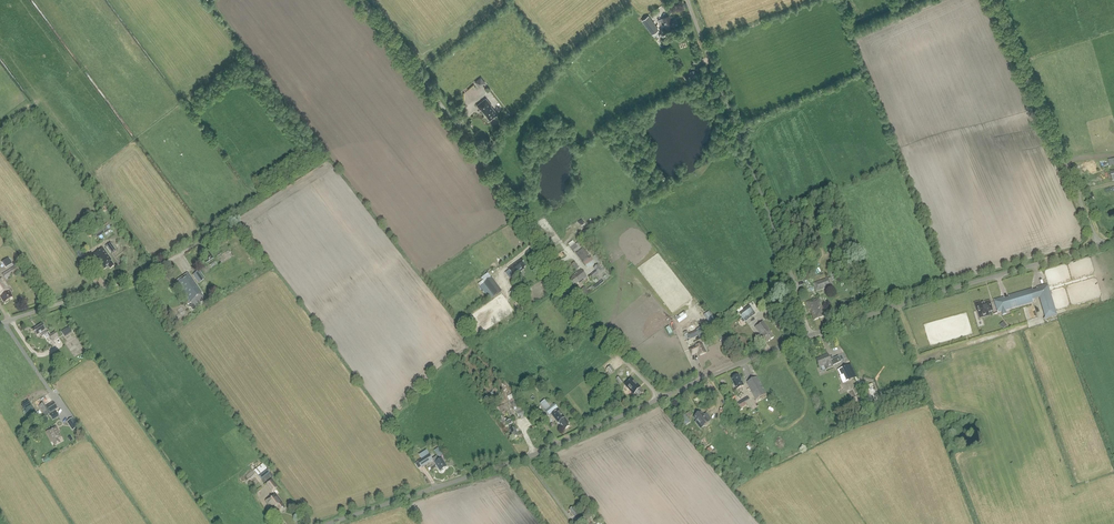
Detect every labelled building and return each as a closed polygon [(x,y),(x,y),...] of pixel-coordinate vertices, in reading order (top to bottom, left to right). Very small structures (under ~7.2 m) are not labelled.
[(659,30),(648,16),(642,21),(654,38),(660,33),(658,30),(659,30)] [(666,30),(674,27),(678,26),(676,20),(672,22),(670,16),(658,20),(660,26),(664,24),(666,30)] [(486,83),(481,77),(475,82),(480,88),(486,83)] [(490,120),(497,114),(491,106),(492,105),(486,98),(478,105),(478,104),(477,105),(480,109),(481,109),(490,120)] [(92,231),(96,238),(104,233),(100,226),(92,231)] [(582,247),(579,242),(575,245),(573,241),(568,245),(574,253),(579,250),(579,249),(582,247)] [(117,250),(111,242),(105,246),(111,254),(117,250)] [(109,269),(114,266),(110,261),(111,261),(102,248),(91,256),(99,266),(100,266),(103,270),(107,267),(109,269)] [(583,248),(576,253),(588,269),(595,264),(583,248)] [(206,263),(213,258),(207,249),(199,254),(206,263)] [(598,274),(605,269),(606,268),(596,255),(593,257),(598,264),(593,268),(598,274)] [(11,257),(4,260),(8,267),(14,264),(11,257)] [(514,277),(524,269),(523,268),(526,266),(521,261),(519,262),(518,261),(508,269),(514,277)] [(19,271),(16,265),(2,274),(5,279),(19,271)] [(579,284),(587,278),(580,269),(571,276),(572,278),(570,280),(575,286),(578,283),(579,284)] [(195,274),(200,283),(207,279),(202,270),(195,274)] [(595,271),(588,276),(591,280),(598,275),(595,271)] [(196,308),(202,304),(199,301),(204,298),(201,293),(202,293),(188,273),(176,282),(190,303),(191,303),(192,305),(190,306),(190,305),(188,306),(190,308),(191,308),(192,310),(196,308)] [(492,277),(485,282),(483,283),(493,297),(502,291),(492,277)] [(12,294),(9,290),(7,287),(8,286),(2,278),(0,279),(0,297),(4,303),(12,297),(11,295),(12,294)] [(831,278),(828,279),(828,278),(813,283),(816,292),(824,289),(824,288),(831,286),(830,285),(833,284),(831,278)] [(1032,300),(1040,298),(1046,319),(1057,315),(1048,284),(1036,287),(1037,289),(1032,290),(1032,288),(1008,295),(1009,297),(1004,298),(1004,297),(994,300),(997,313),(1001,312),(1002,315),(1006,314),(1005,310),(1033,302),(1032,300)] [(580,290),(584,296),(594,289),(592,286),(587,289),(585,287),(580,290)] [(807,302),(810,309),(811,309),(813,313),(812,314),(814,320),(825,316),(823,310),(824,309),(823,306),(821,306),(820,303),(822,303),(819,297),(816,298),(817,299),(814,300),(814,299),(807,302)] [(975,303),(977,311),(979,318),(982,317),(989,315),(988,312),(992,310),(989,301),(985,303),(981,305),(980,302),(975,303)] [(741,307),(737,311),(739,313),(746,321),(755,314),(754,313),(754,312),(748,306),(743,310),(741,307)] [(708,322),(703,324),(704,325),(695,330),(700,339),(717,331),(716,330),(719,328),(712,317),(707,320),(708,322)] [(767,342),(774,337),(770,331),(771,331),(763,321),(754,327),(760,335),(761,334),(767,342)] [(40,334),(41,337),(47,333),(41,324),(32,330),(36,337),(40,334)] [(71,325),(60,332),(64,337),(72,332),(72,331),(74,330),(71,325)] [(58,336),(55,331),(48,336),(51,341),(58,336)] [(690,339),(698,336),(696,331),(688,334),(690,339)] [(699,356),(706,353),(701,343),(695,346),(689,349),(692,355),(698,353),(699,355),(699,356)] [(819,367),(825,365),(826,369),(833,367),(832,366),(841,361),(838,356),(833,358),(829,359),(828,355),(816,359),(819,367)] [(615,370),(610,365),(605,369),(610,375),(615,370)] [(848,366),(841,369),(847,381),(854,378),(848,366)] [(736,389),(743,386),(738,375),(731,378),(736,389)] [(747,384),(756,400),(766,394),(757,376),(747,382),(747,384)] [(632,378),(625,385),(634,394),(636,392),(639,396),(644,391),(640,387),(640,386),(632,378)] [(542,383),(540,381),(536,384),(540,390),(546,385),(544,382),(542,383)] [(753,406),(751,403),(748,397),(737,403),(741,409),(747,405),(749,409),(753,406)] [(516,413),(522,409),(515,398),(510,401),(511,403),(510,404),(516,413)] [(550,414),(557,423),(559,422),(560,424),(561,424),(565,429),(569,426),(567,423),(569,422),(563,415),(563,416),(554,404),(550,407),(549,406),(549,407),(547,404),(544,400),(540,404),(549,415),(550,414)] [(38,406),(43,414),(45,417),(57,409),(53,402),(45,406),(43,403),(38,406)] [(516,413),(519,417),(526,413),(524,408),(516,413)] [(56,412),(50,415),(53,420),(59,416),(56,412)] [(701,412),(694,417),(697,421),(702,428),(707,424),(709,422),(711,419),(709,417),(707,415),(705,417),(701,412)] [(690,422),(684,414),(677,420),(684,428),(690,422)] [(79,426),(73,418),(66,422),(72,431),(79,426)] [(519,436),(516,428),(515,428),(515,426),(513,426),(511,420),(508,421),(513,437),(519,436)] [(58,439),(61,437),(56,426),(46,431),(51,442),(53,441),(55,445),(60,443),(58,439)] [(438,447),(434,450),(439,457),(443,454),(438,447)] [(421,459),(429,454),(425,448),(418,453),(421,459)] [(440,471),(448,467),(443,458),(440,460),(437,456),(433,458),(430,454),(418,461),(421,467),(434,460),(440,471)] [(254,471),(264,483),(273,476),(263,464),(254,471)] [(266,484),(272,492),(278,488),(272,480),(266,484)] [(281,511),(285,508),(282,504),(283,504),(276,494),(266,501),(274,511),(278,508),(281,511)] [(576,522),(578,521),(581,518),(583,517),(578,511),(577,512),(573,507),(569,510),(571,512),(569,514),(576,522)]
